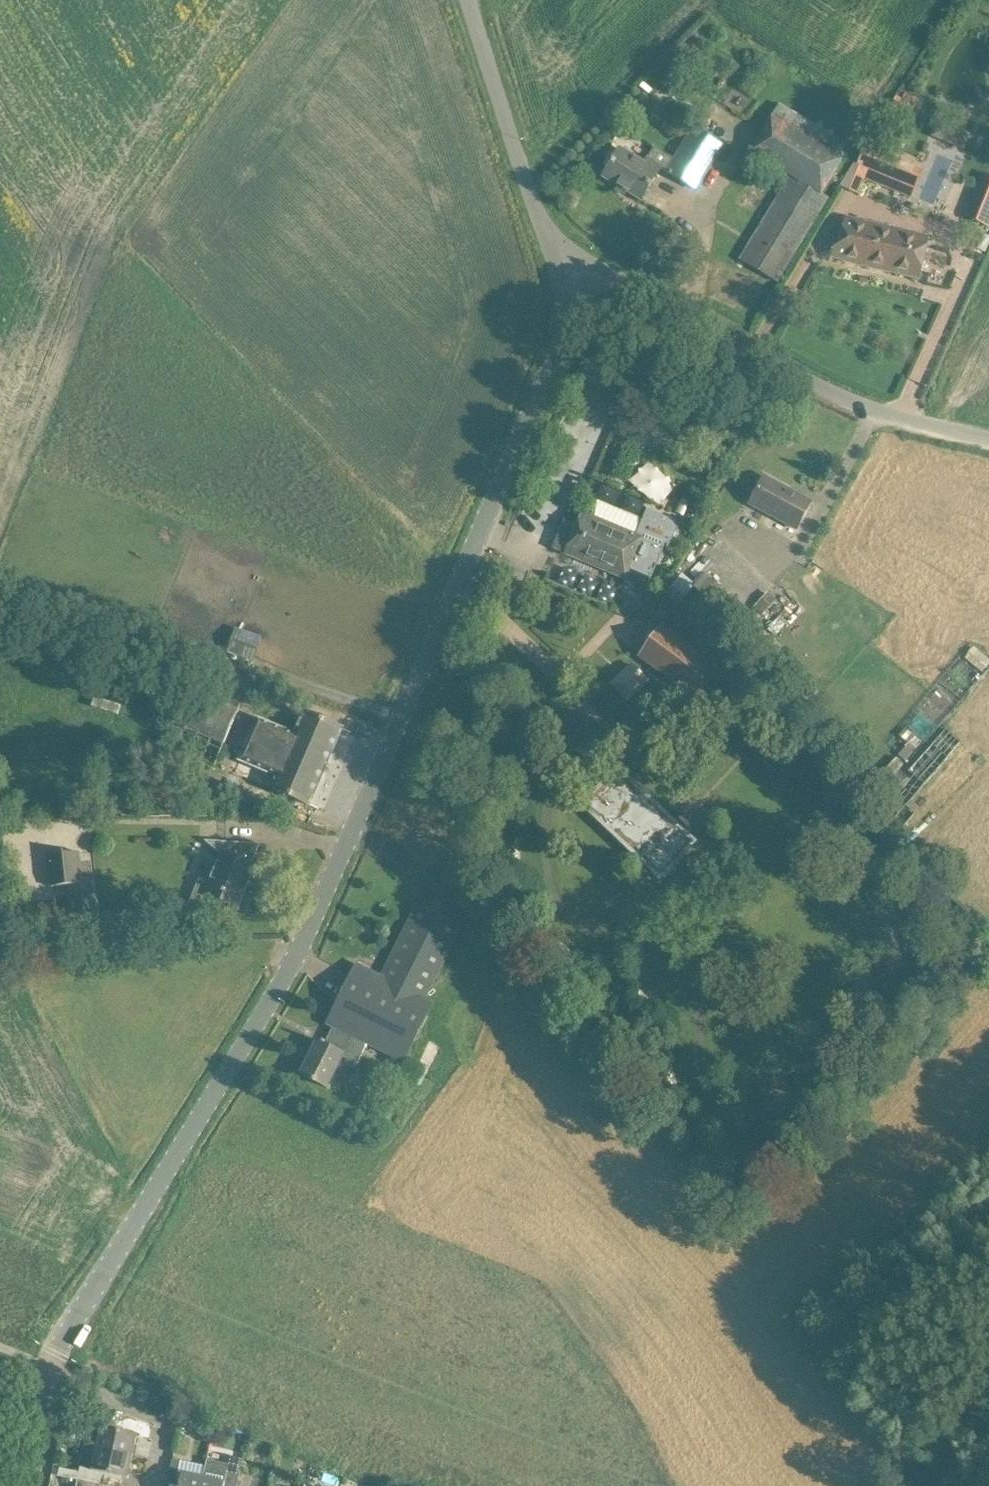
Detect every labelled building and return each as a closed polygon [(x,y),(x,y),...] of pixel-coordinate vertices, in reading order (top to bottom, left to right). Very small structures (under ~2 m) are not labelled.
[(772,117),(761,135),(751,152),(766,161),(762,168),(783,181),(788,174),(791,176),(740,259),(778,282),(788,265),(829,198),(822,194),(843,159),(772,117)] [(694,128),(675,160),(668,172),(695,189),(722,144),(694,128)] [(868,139),(853,175),(911,200),(923,170),(913,166),(916,159),(868,139)] [(661,168),(668,172),(675,160),(656,148),(649,160),(647,159),(644,164),(621,149),(614,160),(604,177),(641,200),(661,168)] [(928,237),(847,218),(839,238),(831,256),(844,259),(843,261),(919,278),(928,237)] [(764,477),(755,494),(750,504),(797,530),(812,503),(764,477)] [(598,502),(592,517),(582,513),(576,527),(564,523),(553,548),(565,553),(565,554),(626,580),(630,569),(650,577),(648,582),(650,582),(665,544),(668,545),(666,549),(667,550),(681,523),(647,509),(642,521),(637,518),(604,504),(604,505),(598,502)] [(669,588),(683,598),(694,584),(680,574),(669,588)] [(728,634),(743,618),(749,613),(731,595),(729,598),(705,574),(691,588),(715,612),(710,616),(728,634)] [(669,588),(661,600),(676,611),(685,599),(683,598),(669,588)] [(757,603),(766,612),(777,600),(768,592),(757,603)] [(769,644),(743,618),(728,634),(754,660),(769,644)] [(694,654),(675,640),(659,628),(657,632),(650,627),(636,645),(643,650),(640,653),(675,679),(673,681),(687,691),(702,688),(711,676),(708,662),(695,652),(694,654)] [(632,665),(612,684),(627,699),(647,681),(632,665)] [(244,701),(194,680),(165,749),(214,770),(244,701)] [(244,769),(274,782),(271,789),(309,805),(342,729),(323,721),(304,713),(294,735),(264,722),(244,769)] [(943,730),(876,809),(901,830),(914,815),(906,809),(961,745),(943,730)] [(617,766),(580,806),(660,881),(697,842),(617,766)] [(252,863),(260,845),(205,841),(221,853),(210,880),(199,879),(186,912),(219,911),(222,903),(238,909),(256,865),(255,864),(252,863)] [(48,856),(51,888),(82,884),(78,852),(48,856)] [(101,926),(100,912),(98,895),(68,898),(69,912),(71,930),(101,926)] [(417,905),(413,912),(381,976),(357,964),(327,1024),(333,1028),(325,1043),(323,1042),(322,1044),(318,1042),(301,1075),(329,1089),(346,1054),(345,1053),(353,1038),(405,1063),(435,1003),(427,1000),(463,928),(417,905)] [(100,1427),(96,1448),(133,1456),(137,1435),(130,1434),(136,1420),(125,1415),(126,1413),(125,1413),(116,1411),(114,1418),(92,1414),(90,1421),(104,1424),(103,1428),(100,1427)] [(58,1476),(78,1480),(106,1485),(122,1485),(124,1478),(128,1479),(133,1456),(96,1448),(91,1469),(81,1467),(80,1472),(60,1468),(59,1475),(58,1476)] [(167,1485),(202,1485),(203,1477),(182,1472),(179,1484),(176,1484),(181,1462),(172,1460),(167,1485)] [(239,1474),(227,1471),(225,1482),(203,1477),(202,1485),(237,1485),(239,1474)] [(251,1476),(247,1475),(239,1474),(237,1485),(250,1485),(251,1476)]
